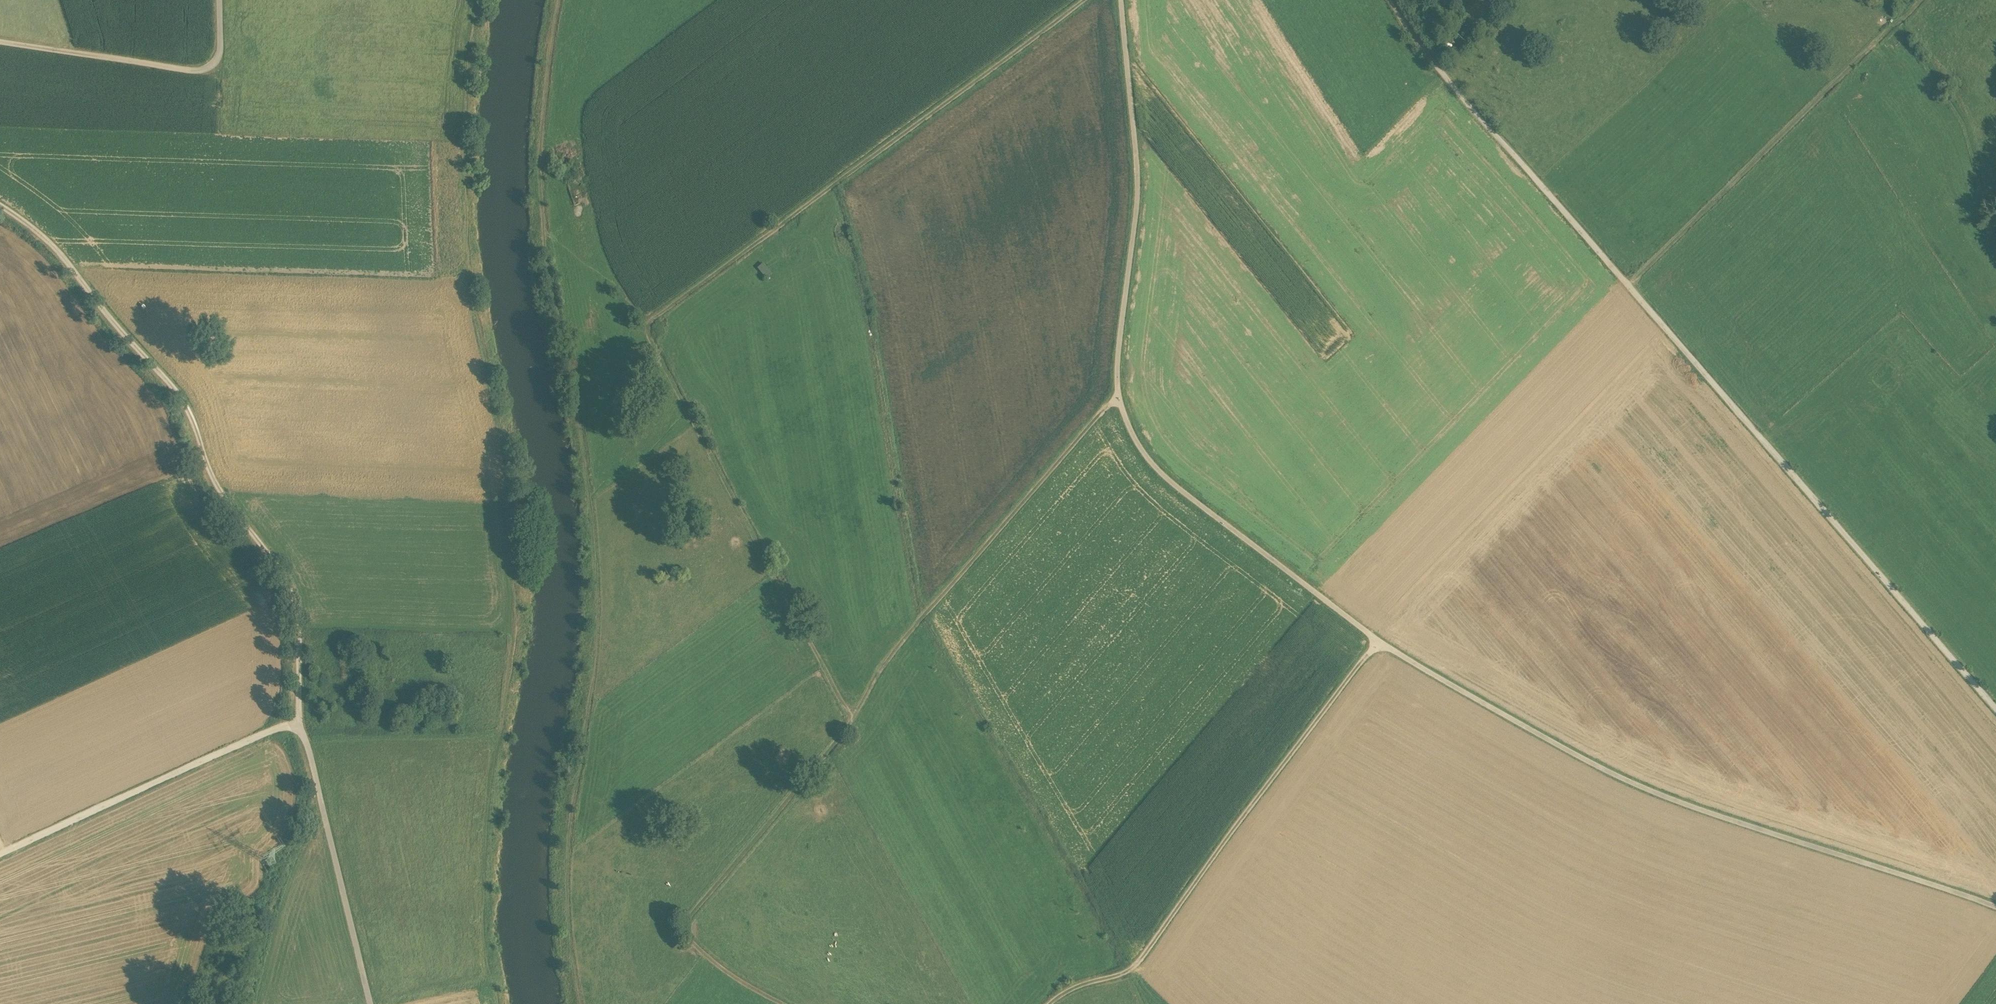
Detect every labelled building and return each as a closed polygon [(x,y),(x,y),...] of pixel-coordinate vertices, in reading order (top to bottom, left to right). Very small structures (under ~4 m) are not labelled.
[(765,264),(774,272),(777,268),(768,260),(765,264)] [(765,263),(759,267),(767,278),(773,274),(765,263)]
